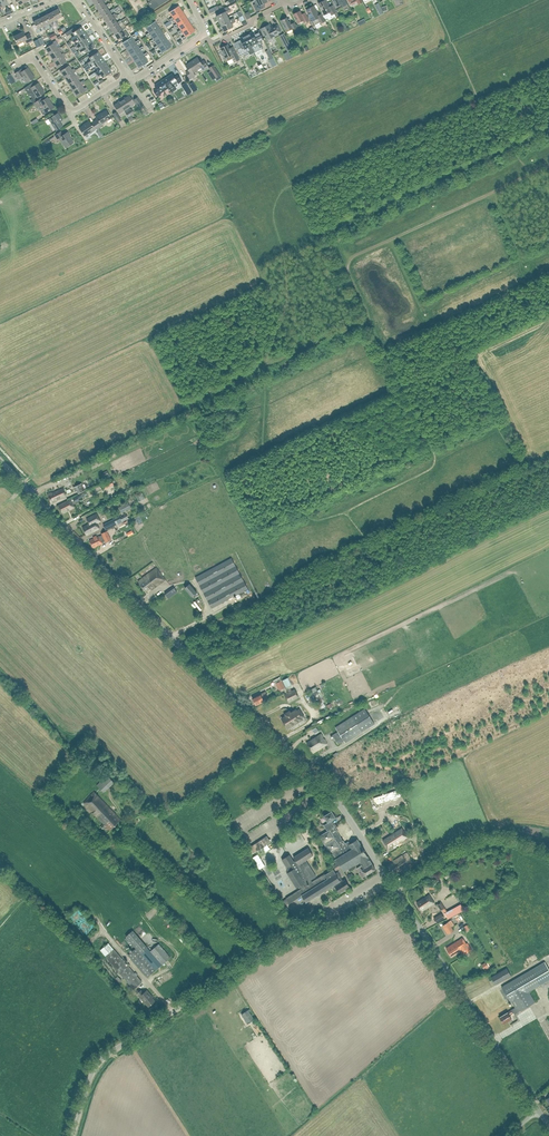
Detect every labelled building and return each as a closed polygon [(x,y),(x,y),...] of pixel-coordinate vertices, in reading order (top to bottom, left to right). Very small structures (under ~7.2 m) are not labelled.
[(98,10),(106,5),(107,7),(110,5),(109,2),(105,5),(103,1),(102,0),(94,5),(98,10)] [(149,1),(147,3),(152,10),(167,0),(148,0),(149,1)] [(267,0),(257,0),(258,2),(254,5),(257,11),(264,8),(262,4),(268,2),(267,0)] [(333,5),(330,7),(327,0),(325,0),(319,3),(325,15),(330,12),(332,15),(337,13),(333,5)] [(98,10),(102,16),(110,11),(111,13),(114,10),(113,8),(109,11),(107,7),(106,5),(98,10)] [(170,19),(170,20),(182,12),(178,6),(170,12),(173,17),(170,19)] [(216,16),(219,21),(228,16),(227,13),(230,11),(229,9),(228,6),(224,8),(226,11),(216,16)] [(321,23),(323,22),(325,25),(323,25),(324,27),(328,25),(325,21),(322,14),(319,15),(314,6),(307,10),(312,19),(310,20),(313,26),(321,23)] [(58,8),(52,11),(56,19),(54,20),(56,24),(58,23),(56,19),(62,16),(58,8)] [(52,26),(51,24),(52,23),(52,21),(54,20),(56,19),(52,11),(45,14),(49,22),(48,23),(50,27),(52,26)] [(102,16),(106,22),(113,17),(114,18),(118,16),(116,14),(115,13),(112,15),(111,13),(110,11),(102,16)] [(309,20),(305,12),(302,14),(300,11),(294,14),(298,23),(303,20),(305,22),(309,20)] [(186,19),(182,12),(170,20),(171,21),(174,19),(177,23),(174,25),(175,26),(186,19)] [(42,26),(44,30),(46,29),(44,25),(48,23),(49,22),(45,14),(39,18),(43,26),(42,26)] [(219,21),(222,26),(235,20),(233,18),(230,20),(228,16),(219,21)] [(106,22),(110,28),(117,23),(118,24),(122,22),(120,20),(117,22),(114,18),(113,17),(106,22)] [(38,28),(42,26),(43,26),(39,18),(33,21),(37,29),(36,29),(38,33),(40,32),(38,28)] [(287,31),(292,29),(294,34),(295,34),(296,36),(300,34),(298,28),(295,22),(292,24),(290,21),(289,22),(287,18),(281,21),(285,28),(285,27),(287,31)] [(190,25),(186,19),(175,26),(175,27),(178,25),(181,29),(178,31),(179,33),(190,25)] [(235,20),(222,26),(224,32),(233,27),(232,24),(236,22),(235,20)] [(146,34),(147,35),(159,28),(155,21),(146,27),(149,32),(146,34)] [(126,28),(124,25),(122,22),(118,24),(117,23),(110,28),(113,33),(121,28),(122,30),(126,28)] [(179,33),(182,31),(185,36),(182,38),(183,40),(186,38),(186,37),(195,31),(190,25),(179,33)] [(281,31),(278,25),(271,28),(269,25),(262,28),(267,39),(274,36),(274,35),(281,31)] [(72,32),(74,35),(70,37),(72,39),(84,31),(81,26),(73,31),(72,28),(65,32),(67,35),(72,32)] [(130,35),(128,31),(127,30),(126,28),(122,30),(121,28),(113,33),(117,39),(124,35),(126,38),(130,35)] [(163,34),(159,28),(147,35),(147,36),(151,34),(153,38),(150,41),(151,42),(163,34)] [(33,40),(29,33),(25,35),(23,31),(13,36),(17,44),(25,40),(26,43),(33,40)] [(74,42),(74,41),(77,39),(79,42),(88,36),(84,31),(72,39),(74,42)] [(252,32),(246,35),(255,52),(262,48),(261,45),(262,44),(261,41),(259,37),(256,39),(253,34),(252,32)] [(123,42),(127,49),(134,44),(139,41),(138,40),(135,42),(132,38),(135,36),(134,34),(131,36),(131,37),(123,42)] [(167,40),(163,34),(151,42),(155,40),(157,45),(154,47),(155,48),(167,40)] [(239,48),(237,49),(240,55),(242,54),(244,53),(248,51),(254,52),(255,52),(246,35),(240,38),(242,42),(244,46),(241,47),(239,48)] [(77,47),(79,49),(91,41),(88,36),(79,42),(81,45),(77,47)] [(45,48),(49,54),(60,47),(59,46),(57,47),(55,44),(57,43),(55,40),(52,41),(53,43),(45,48)] [(155,49),(159,47),(161,51),(158,53),(160,55),(163,53),(162,52),(171,46),(167,40),(155,48),(155,49)] [(79,49),(79,50),(80,51),(84,49),(86,52),(94,47),(91,41),(79,49)] [(127,49),(131,55),(140,49),(143,47),(142,46),(139,48),(136,44),(139,42),(139,41),(134,44),(127,49)] [(220,48),(223,54),(223,55),(226,61),(232,58),(234,62),(239,59),(233,46),(230,48),(228,44),(220,48)] [(49,54),(53,60),(64,53),(63,52),(61,54),(59,50),(61,49),(60,47),(49,54)] [(131,55),(135,61),(148,53),(147,52),(143,54),(140,50),(143,48),(143,47),(140,49),(131,55)] [(275,63),(278,62),(271,48),(268,50),(275,63)] [(88,62),(84,65),(85,67),(89,64),(101,56),(97,51),(89,57),(91,60),(88,62)] [(65,55),(64,53),(53,60),(57,67),(66,61),(63,57),(65,55)] [(144,56),(147,55),(148,57),(150,56),(148,53),(135,61),(139,67),(148,62),(144,56)] [(101,56),(89,64),(91,67),(94,65),(96,67),(104,61),(101,56)] [(198,57),(192,61),(197,70),(201,67),(203,70),(208,67),(204,60),(201,62),(198,57)] [(91,74),(89,76),(90,78),(96,74),(108,66),(104,61),(96,67),(97,70),(94,72),(91,74)] [(186,72),(190,78),(196,75),(194,72),(197,70),(192,61),(186,65),(189,70),(186,72)] [(60,71),(64,77),(75,70),(74,68),(72,69),(69,65),(60,71)] [(220,75),(214,65),(210,67),(208,68),(210,71),(207,73),(213,81),(214,80),(216,79),(217,81),(218,80),(222,78),(220,75)] [(108,66),(96,74),(97,76),(100,74),(102,77),(111,72),(108,66)] [(34,77),(31,72),(30,72),(27,67),(26,67),(27,68),(21,72),(19,69),(14,73),(18,78),(22,76),(27,82),(34,77)] [(64,77),(68,83),(79,76),(78,74),(76,75),(74,72),(76,71),(75,70),(64,77)] [(169,77),(164,80),(170,89),(172,92),(176,89),(173,85),(178,81),(179,83),(182,81),(178,75),(175,77),(173,73),(168,76),(169,77)] [(68,83),(72,89),(83,82),(82,80),(80,82),(78,79),(80,77),(79,76),(68,83)] [(160,93),(167,89),(168,90),(170,89),(164,80),(160,83),(159,82),(155,85),(157,88),(154,90),(158,96),(161,94),(160,93)] [(26,86),(23,88),(26,91),(29,96),(30,96),(34,93),(36,97),(44,92),(38,82),(35,85),(33,82),(26,86)] [(85,90),(85,91),(88,90),(86,86),(84,88),(82,85),(84,83),(83,82),(72,89),(76,96),(85,90)] [(190,93),(192,92),(186,82),(185,82),(181,85),(187,95),(190,93)] [(123,98),(121,99),(131,115),(134,113),(131,108),(130,109),(129,107),(134,103),(129,95),(123,98)] [(40,98),(34,102),(37,107),(41,104),(46,112),(54,107),(47,96),(47,97),(46,98),(45,96),(40,98)] [(137,96),(133,99),(139,108),(143,105),(137,96)] [(128,116),(131,115),(121,99),(119,100),(119,101),(114,105),(119,113),(125,109),(126,112),(125,112),(128,116)] [(97,119),(94,121),(98,128),(102,126),(101,124),(111,118),(106,110),(100,114),(100,113),(95,116),(97,119)] [(118,122),(121,119),(116,111),(112,114),(118,122)] [(62,119),(58,112),(48,119),(55,130),(62,126),(59,121),(62,119)] [(95,130),(98,128),(94,121),(91,123),(89,120),(85,123),(79,127),(84,135),(94,129),(95,130)] [(73,142),(69,135),(70,135),(67,131),(63,134),(60,131),(54,135),(57,139),(59,137),(65,147),(73,142)] [(114,485),(114,483),(115,482),(114,479),(119,476),(119,475),(111,478),(112,479),(101,484),(104,490),(114,485)] [(86,490),(85,488),(86,487),(84,484),(83,484),(82,483),(73,487),(76,491),(77,491),(78,493),(86,490)] [(56,501),(67,496),(63,488),(53,493),(52,492),(47,494),(52,503),(56,501)] [(63,513),(75,507),(73,503),(75,502),(80,500),(79,498),(86,495),(85,492),(71,499),(59,505),(63,513)] [(131,508),(130,507),(131,507),(128,502),(127,502),(127,503),(122,505),(125,511),(131,508)] [(112,520),(103,524),(106,530),(123,521),(138,513),(137,511),(121,518),(120,516),(119,516),(112,520)] [(87,535),(100,528),(97,523),(101,521),(97,513),(87,518),(89,523),(83,527),(87,535)] [(89,540),(93,548),(103,543),(103,542),(105,541),(106,542),(111,540),(107,530),(101,533),(102,535),(100,536),(99,535),(97,536),(97,535),(93,537),(93,538),(89,540)] [(212,608),(248,588),(232,558),(195,577),(212,608)] [(157,567),(138,581),(145,592),(150,588),(152,590),(166,579),(157,567)] [(188,600),(192,597),(198,592),(190,583),(180,591),(188,600)] [(170,590),(170,589),(164,592),(168,598),(177,591),(174,587),(170,590)] [(282,680),(287,689),(291,687),(290,685),(291,684),(288,677),(282,680)] [(285,687),(282,680),(275,683),(278,690),(285,687)] [(315,687),(309,690),(317,705),(323,701),(315,687)] [(299,698),(295,688),(284,694),(289,703),(299,698)] [(256,705),(265,701),(263,697),(267,695),(266,691),(261,694),(261,693),(252,698),(256,705)] [(281,718),(287,729),(303,720),(302,718),(305,717),(300,708),(297,710),(296,708),(291,711),(290,710),(283,713),(285,715),(281,718)] [(332,735),(338,744),(344,740),(345,742),(375,723),(365,708),(336,727),(338,731),(332,735)] [(313,753),(328,743),(321,733),(307,742),(313,753)] [(97,785),(104,792),(115,782),(108,775),(97,785)] [(394,789),(378,794),(380,802),(379,803),(380,808),(391,805),(389,796),(395,794),(394,789)] [(121,819),(94,791),(83,801),(104,823),(101,826),(103,828),(106,826),(110,830),(121,819)] [(328,822),(324,825),(324,826),(327,830),(327,829),(334,825),(332,821),(332,820),(336,817),(332,810),(324,815),(328,822)] [(352,848),(350,843),(348,841),(345,843),(343,839),(342,839),(338,831),(334,825),(327,829),(328,830),(319,835),(322,840),(330,853),(332,851),(336,857),(352,848)] [(384,841),(389,848),(407,836),(402,828),(391,835),(392,836),(384,841)] [(370,860),(358,839),(350,843),(352,848),(336,857),(337,859),(334,860),(336,863),(333,865),(337,870),(342,867),(343,871),(348,868),(353,865),(359,861),(362,865),(370,860)] [(290,854),(282,859),(287,867),(290,871),(287,873),(297,888),(300,886),(301,889),(287,898),(289,902),(290,903),(302,895),(306,902),(316,896),(324,890),(336,883),(336,884),(335,885),(340,892),(343,890),(344,889),(349,886),(345,879),(343,880),(341,877),(338,871),(336,873),(333,869),(326,874),(325,873),(312,881),(311,879),(316,875),(306,859),(313,855),(308,848),(294,857),(296,860),(294,861),(290,854)] [(264,852),(268,862),(274,859),(269,850),(264,852)] [(386,865),(392,874),(413,861),(407,852),(386,865)] [(265,865),(257,853),(251,856),(259,869),(265,865)] [(376,869),(370,860),(362,865),(356,868),(357,869),(358,872),(361,871),(361,872),(360,873),(362,876),(362,877),(365,875),(376,869)] [(422,910),(434,902),(429,894),(417,902),(422,910)] [(437,905),(441,910),(445,907),(441,902),(437,905)] [(452,908),(444,912),(448,919),(455,914),(452,908)] [(442,913),(434,918),(437,923),(445,918),(442,913)] [(454,930),(448,921),(442,925),(448,934),(454,930)] [(150,951),(147,947),(133,930),(126,936),(127,937),(125,939),(132,947),(135,945),(136,947),(128,955),(148,977),(170,957),(159,943),(150,951)] [(462,937),(459,939),(446,948),(452,956),(461,950),(463,953),(471,948),(467,942),(466,943),(462,937)] [(142,982),(114,949),(108,942),(100,950),(106,955),(134,988),(142,982)] [(529,991),(548,979),(548,970),(544,962),(502,986),(510,1001),(512,1001),(515,1007),(511,1009),(512,1010),(507,1012),(500,1017),(504,1023),(511,1018),(509,1015),(513,1012),(514,1014),(535,1001),(529,991)] [(507,968),(491,977),(496,984),(511,975),(507,968)] [(491,991),(499,1006),(507,1002),(500,987),(491,991)] [(149,1006),(155,1000),(151,995),(147,989),(143,992),(141,990),(137,993),(144,1003),(145,1002),(149,1006)] [(482,997),(485,1002),(489,999),(488,998),(493,995),(491,992),(482,997)] [(241,1014),(247,1023),(254,1019),(248,1009),(241,1014)]
